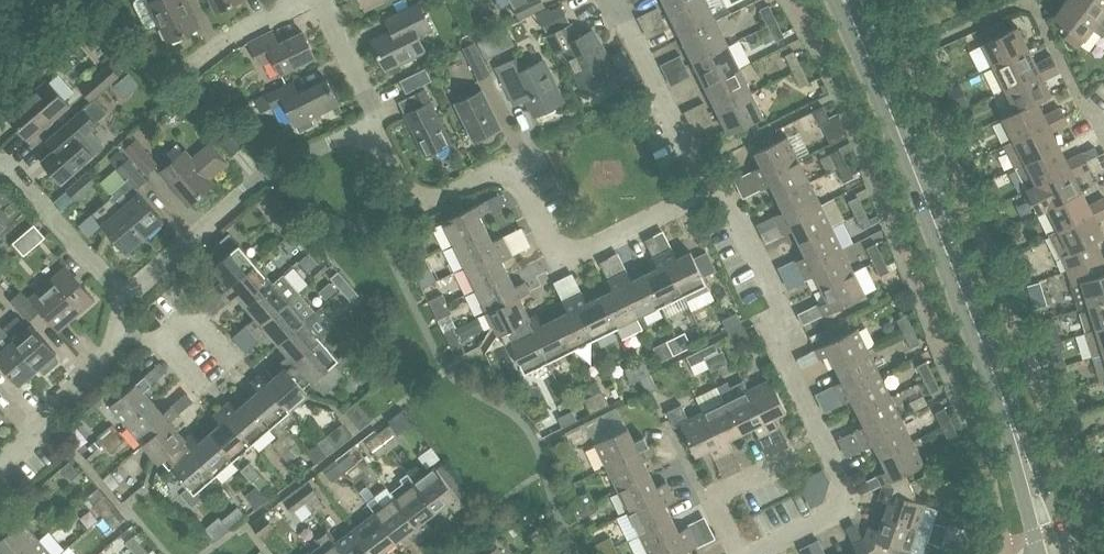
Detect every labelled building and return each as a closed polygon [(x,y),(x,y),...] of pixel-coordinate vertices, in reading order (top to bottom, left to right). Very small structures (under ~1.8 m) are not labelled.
[(160,23),(169,42),(199,27),(186,0),(154,0),(152,1),(152,0),(139,0),(134,2),(147,29),(160,23)] [(216,12),(240,0),(211,0),(216,12)] [(366,9),(384,0),(361,0),(366,9)] [(520,18),(545,5),(543,0),(511,0),(520,18)] [(670,14),(699,0),(663,0),(670,14)] [(682,38),(717,21),(707,0),(699,0),(670,14),(682,38)] [(1073,0),(1066,0),(1053,17),(1070,29),(1065,36),(1079,47),(1093,28),(1103,36),(1103,23),(1073,0)] [(1103,23),(1103,0),(1073,0),(1103,23)] [(397,28),(371,40),(386,69),(425,50),(417,35),(431,28),(418,2),(391,16),(397,28)] [(776,20),(769,5),(760,9),(768,25),(776,20)] [(554,8),(540,15),(548,33),(562,25),(554,8)] [(784,36),(776,20),(768,25),(776,40),(784,36)] [(728,44),(717,21),(682,38),(694,61),(728,44)] [(585,90),(593,87),(614,76),(593,32),(578,37),(572,24),(548,36),(557,52),(565,48),(585,90)] [(993,64),(1028,47),(1017,26),(993,37),(989,30),(979,35),(993,64)] [(273,32),(250,43),(260,64),(273,57),(281,73),(316,56),(304,32),(280,44),(273,32)] [(485,59),(501,52),(493,35),(477,42),(485,59)] [(475,42),(463,47),(479,79),(490,73),(475,42)] [(728,44),(694,61),(705,85),(740,68),(728,44)] [(993,64),(1005,88),(1056,63),(1052,55),(1036,64),(1028,47),(993,64)] [(785,55),(793,70),(802,66),(794,51),(785,55)] [(518,57),(496,67),(508,90),(519,85),(534,115),(564,101),(544,60),(524,69),(518,57)] [(1060,71),(1056,63),(1005,88),(1016,110),(1037,101),(1051,94),(1044,79),(1060,71)] [(91,100),(119,76),(109,65),(82,89),(91,100)] [(810,82),(802,66),(793,70),(801,86),(810,82)] [(752,91),(740,68),(705,85),(717,109),(752,91)] [(399,82),(405,93),(430,81),(425,69),(399,82)] [(112,86),(123,99),(138,86),(127,73),(112,86)] [(340,105),(339,104),(327,79),(299,93),(293,81),(258,98),(263,108),(273,104),(274,105),(284,100),(300,132),(315,124),(312,119),(340,105)] [(48,81),(8,115),(29,140),(69,105),(48,81)] [(947,89),(953,102),(957,109),(970,103),(959,82),(948,88),(947,89)] [(425,88),(399,101),(426,155),(452,143),(425,88)] [(482,90),(456,102),(475,139),(501,127),(482,90)] [(752,91),(717,109),(729,132),(763,115),(752,91)] [(1044,115),(1037,101),(1016,110),(1002,116),(1014,140),(1064,115),(1060,107),(1044,115)] [(823,106),(814,110),(821,124),(830,120),(823,106)] [(44,142),(53,152),(42,161),(61,183),(104,146),(92,132),(98,126),(83,108),(44,142)] [(1014,168),(1025,162),(1059,145),(1052,131),(1068,123),(1064,115),(1014,140),(1002,145),(1014,168)] [(756,179),(798,158),(787,136),(755,151),(761,165),(752,170),(756,179)] [(136,139),(125,148),(148,174),(158,165),(136,139)] [(1025,162),(1036,185),(1087,160),(1083,152),(1067,160),(1059,145),(1025,162)] [(215,184),(210,178),(228,162),(214,146),(203,155),(201,152),(193,159),(186,150),(160,172),(189,206),(215,184)] [(830,153),(837,167),(847,163),(840,149),(830,153)] [(809,181),(798,158),(756,179),(761,188),(771,184),(777,197),(809,181)] [(128,159),(118,168),(136,189),(146,180),(128,159)] [(1037,213),(1047,207),(1082,190),(1074,175),(1090,167),(1087,160),(1036,185),(1025,190),(1037,213)] [(853,177),(847,163),(837,167),(844,181),(853,177)] [(88,172),(67,190),(76,200),(98,182),(88,172)] [(779,225),(821,204),(809,181),(777,197),(784,210),(774,215),(779,225)] [(1058,229),(1103,207),(1103,198),(1089,205),(1082,190),(1047,207),(1058,229)] [(139,192),(122,207),(147,236),(164,221),(139,192)] [(127,253),(147,236),(122,207),(112,196),(92,213),(127,253)] [(865,210),(858,196),(848,201),(855,215),(865,210)] [(454,243),(486,227),(481,215),(490,210),(486,201),(444,221),(454,243)] [(832,227),(821,204),(779,225),(783,234),(793,229),(800,242),(832,227)] [(283,206),(275,213),(286,225),(294,218),(283,206)] [(1103,256),(1097,240),(1103,236),(1103,235),(1097,220),(1103,217),(1103,207),(1058,229),(1048,235),(1059,257),(1061,256),(1067,270),(1103,256)] [(865,210),(855,215),(862,229),(871,224),(865,210)] [(34,223),(13,242),(24,254),(45,236),(34,223)] [(486,227),(454,243),(465,265),(507,245),(503,237),(493,241),(486,227)] [(843,250),(832,227),(800,242),(806,255),(796,260),(801,270),(843,250)] [(298,240),(309,252),(317,245),(306,233),(298,240)] [(257,265),(231,234),(208,254),(216,264),(213,267),(223,279),(215,286),(223,295),(257,265)] [(883,257),(876,243),(866,248),(873,262),(883,257)] [(317,245),(309,252),(319,264),(327,257),(317,245)] [(507,245),(465,265),(476,288),(509,272),(503,260),(513,256),(507,245)] [(672,248),(663,253),(683,295),(707,284),(703,277),(717,271),(708,251),(694,258),(691,252),(677,258),(672,248)] [(411,265),(426,258),(421,249),(407,256),(411,265)] [(843,250),(801,270),(805,279),(815,274),(821,287),(854,272),(843,250)] [(661,306),(683,295),(663,253),(653,258),(658,268),(645,274),(661,306)] [(1089,305),(1103,301),(1103,259),(1103,256),(1067,270),(1073,283),(1081,280),(1089,305)] [(883,257),(873,262),(880,275),(889,271),(883,257)] [(426,258),(411,265),(416,275),(430,268),(426,258)] [(272,282),(257,265),(223,295),(229,302),(237,295),(245,304),(272,282)] [(66,266),(30,298),(57,329),(69,318),(71,320),(95,299),(66,266)] [(638,317),(661,306),(645,274),(632,280),(628,270),(618,275),(638,317)] [(331,278),(341,290),(350,283),(339,271),(331,278)] [(509,272),(476,288),(486,308),(528,287),(525,282),(516,286),(509,272)] [(865,295),(854,272),(821,287),(828,300),(818,305),(823,315),(865,295)] [(273,283),(272,282),(245,304),(256,317),(248,324),(255,331),(300,292),(284,274),(273,283)] [(601,296),(617,328),(622,337),(643,327),(637,317),(638,317),(618,275),(609,280),(613,290),(601,296)] [(360,295),(350,283),(341,290),(352,302),(360,295)] [(486,308),(494,324),(526,308),(521,296),(530,292),(528,287),(486,308)] [(20,291),(10,300),(28,321),(38,312),(20,291)] [(281,345),(308,322),(318,313),(300,292),(255,331),(262,340),(270,333),(281,345)] [(573,297),(593,339),(617,328),(601,296),(593,300),(588,302),(583,293),(573,297)] [(429,301),(434,311),(448,303),(443,294),(429,301)] [(554,319),(570,351),(593,339),(573,297),(564,302),(569,312),(554,319)] [(1089,305),(1090,308),(1078,312),(1084,333),(1103,327),(1103,301),(1089,305)] [(434,311),(438,320),(452,313),(448,303),(434,311)] [(736,313),(722,320),(727,330),(741,323),(736,313)] [(538,315),(529,319),(549,361),(570,351),(554,319),(543,324),(538,315)] [(913,329),(906,315),(897,320),(904,334),(913,329)] [(39,368),(44,373),(58,361),(53,356),(56,353),(31,324),(28,327),(19,316),(5,329),(39,368)] [(476,318),(456,328),(462,341),(482,330),(476,318)] [(526,373),(549,361),(529,319),(499,334),(500,335),(520,325),(524,334),(510,341),(526,373)] [(323,339),(308,322),(281,345),(289,355),(281,362),(287,370),(323,339)] [(1092,358),(1103,354),(1103,327),(1084,333),(1092,358)] [(830,354),(836,367),(868,351),(857,328),(815,349),(820,359),(830,354)] [(39,368),(5,329),(0,333),(0,349),(1,350),(0,351),(0,362),(19,385),(39,368)] [(445,334),(452,348),(461,343),(454,329),(445,334)] [(744,329),(730,336),(734,345),(748,338),(744,329)] [(920,343),(913,329),(904,334),(910,347),(920,343)] [(676,337),(683,351),(692,347),(685,332),(676,337)] [(673,356),(683,351),(676,337),(666,342),(673,356)] [(323,339),(287,370),(309,395),(310,394),(295,377),(303,371),(313,382),(314,381),(325,394),(344,377),(340,372),(353,362),(345,354),(339,358),(323,339)] [(714,343),(700,350),(705,359),(719,352),(714,343)] [(691,366),(705,359),(700,350),(686,357),(691,366)] [(879,374),(868,351),(836,367),(842,380),(833,385),(838,394),(879,374)] [(1092,358),(1099,381),(1103,379),(1103,354),(1092,358)] [(634,365),(641,379),(650,375),(643,361),(634,365)] [(933,375),(926,361),(917,366),(924,380),(933,375)] [(631,384),(641,379),(634,365),(625,370),(631,384)] [(287,413),(289,411),(301,401),(277,374),(267,383),(260,375),(256,378),(287,413)] [(890,396),(879,374),(838,394),(842,404),(852,399),(858,412),(890,396)] [(110,406),(127,425),(154,401),(145,391),(153,384),(145,375),(110,406)] [(657,389),(650,375),(641,379),(648,394),(657,389)] [(940,389),(933,375),(924,380),(931,394),(940,389)] [(247,400),(271,427),(278,436),(286,429),(283,425),(294,416),(289,411),(287,413),(256,378),(252,382),(259,390),(247,400)] [(771,378),(748,390),(768,432),(778,427),(773,417),(787,411),(771,378)] [(759,436),(768,432),(748,390),(744,381),(731,387),(728,381),(718,386),(718,387),(741,433),(754,426),(759,436)] [(696,398),(703,412),(723,454),(733,449),(727,439),(741,433),(718,387),(696,398)] [(593,396),(600,410),(609,405),(602,391),(593,396)] [(593,396),(584,401),(590,414),(600,410),(593,396)] [(855,430),(860,439),(901,419),(890,396),(858,412),(865,425),(855,430)] [(254,442),(271,427),(247,400),(237,409),(230,401),(223,407),(254,442)] [(164,413),(154,401),(127,425),(144,444),(171,421),(179,414),(172,406),(164,413)] [(357,402),(345,412),(361,430),(373,420),(357,402)] [(675,426),(680,423),(696,455),(709,449),(714,459),(723,454),(703,412),(689,419),(682,405),(668,412),(675,426)] [(254,442),(223,407),(214,415),(221,423),(210,433),(233,460),(254,442)] [(952,422),(945,408),(935,412),(942,427),(952,422)] [(573,411),(559,418),(563,428),(578,421),(573,411)] [(912,441),(901,419),(860,439),(864,449),(874,444),(880,457),(912,441)] [(179,431),(171,421),(144,444),(152,454),(179,431)] [(590,432),(607,467),(649,446),(644,437),(634,441),(627,427),(618,432),(613,421),(590,432)] [(959,436),(952,422),(942,427),(949,441),(959,436)] [(378,434),(384,442),(397,432),(391,424),(378,434)] [(98,436),(105,443),(117,433),(110,425),(98,436)] [(306,451),(298,442),(288,431),(280,437),(298,457),(306,451)] [(124,441),(117,433),(105,443),(111,451),(124,441)] [(214,476),(233,460),(210,433),(199,442),(192,434),(183,441),(214,476)] [(384,442),(378,434),(366,443),(372,451),(384,442)] [(318,443),(328,455),(336,449),(327,436),(318,443)] [(298,457),(280,437),(273,444),(290,464),(298,457)] [(195,493),(214,476),(183,441),(159,462),(160,463),(177,449),(183,456),(171,466),(190,487),(182,494),(193,506),(201,499),(195,493)] [(924,464),(912,441),(880,457),(887,470),(877,475),(882,485),(906,473),(924,464)] [(653,455),(649,446),(607,467),(618,489),(650,473),(643,460),(653,455)] [(339,464),(345,472),(357,463),(351,455),(339,464)] [(70,461),(62,468),(72,480),(80,473),(70,461)] [(250,463),(243,469),(253,481),(261,475),(250,463)] [(345,472),(339,464),(326,473),(332,481),(345,472)] [(436,467),(417,481),(439,510),(449,502),(455,511),(464,504),(436,467)] [(111,472),(103,479),(113,491),(121,484),(111,472)] [(402,483),(394,489),(427,532),(432,529),(425,520),(439,510),(417,481),(415,483),(408,472),(399,479),(402,483)] [(618,489),(629,511),(671,491),(666,481),(656,486),(650,473),(618,489)] [(884,516),(918,527),(927,503),(914,499),(915,494),(906,473),(882,485),(883,486),(879,498),(889,502),(884,516)] [(269,498),(256,483),(246,492),(259,507),(269,498)] [(298,494),(305,502),(317,493),(311,485),(298,494)] [(371,499),(401,538),(409,533),(415,541),(427,532),(394,489),(391,492),(395,498),(383,507),(375,496),(371,499)] [(671,491),(629,511),(640,534),(672,518),(666,505),(675,500),(671,491)] [(589,492),(575,499),(580,509),(593,502),(589,492)] [(305,502),(298,494),(286,503),(292,512),(305,502)] [(94,505),(104,516),(112,510),(101,498),(94,505)] [(361,524),(384,553),(390,553),(387,550),(401,538),(371,499),(367,502),(376,513),(361,524)] [(593,502),(580,509),(584,517),(593,513),(597,511),(593,502)] [(238,507),(221,520),(229,530),(245,516),(238,507)] [(122,521),(112,510),(104,516),(114,528),(122,521)] [(864,539),(871,553),(892,553),(896,552),(897,547),(910,552),(918,527),(884,516),(880,529),(869,526),(865,538),(864,539)] [(254,528),(260,536),(273,526),(266,518),(254,528)] [(650,553),(656,553),(693,536),(688,527),(678,531),(672,518),(640,534),(650,553)] [(39,540),(22,520),(0,539),(0,549),(4,553),(23,553),(39,540)] [(946,537),(946,536),(966,544),(971,531),(950,522),(948,527),(934,522),(931,532),(946,537)] [(354,553),(384,553),(361,524),(342,538),(354,553)] [(323,552),(325,553),(354,553),(342,538),(337,542),(327,529),(318,536),(321,541),(317,544),(323,552)] [(530,535),(539,547),(548,541),(538,529),(530,535)] [(946,537),(931,532),(927,541),(942,547),(946,537)] [(136,553),(144,547),(134,535),(126,543),(136,553)] [(656,553),(690,553),(688,550),(697,545),(693,536),(656,553)] [(611,537),(596,544),(601,553),(615,546),(611,537)] [(858,553),(871,553),(864,539),(854,544),(859,553),(858,553)] [(23,553),(51,553),(39,540),(23,553)] [(557,553),(548,541),(539,547),(544,553),(556,553),(557,553)]
